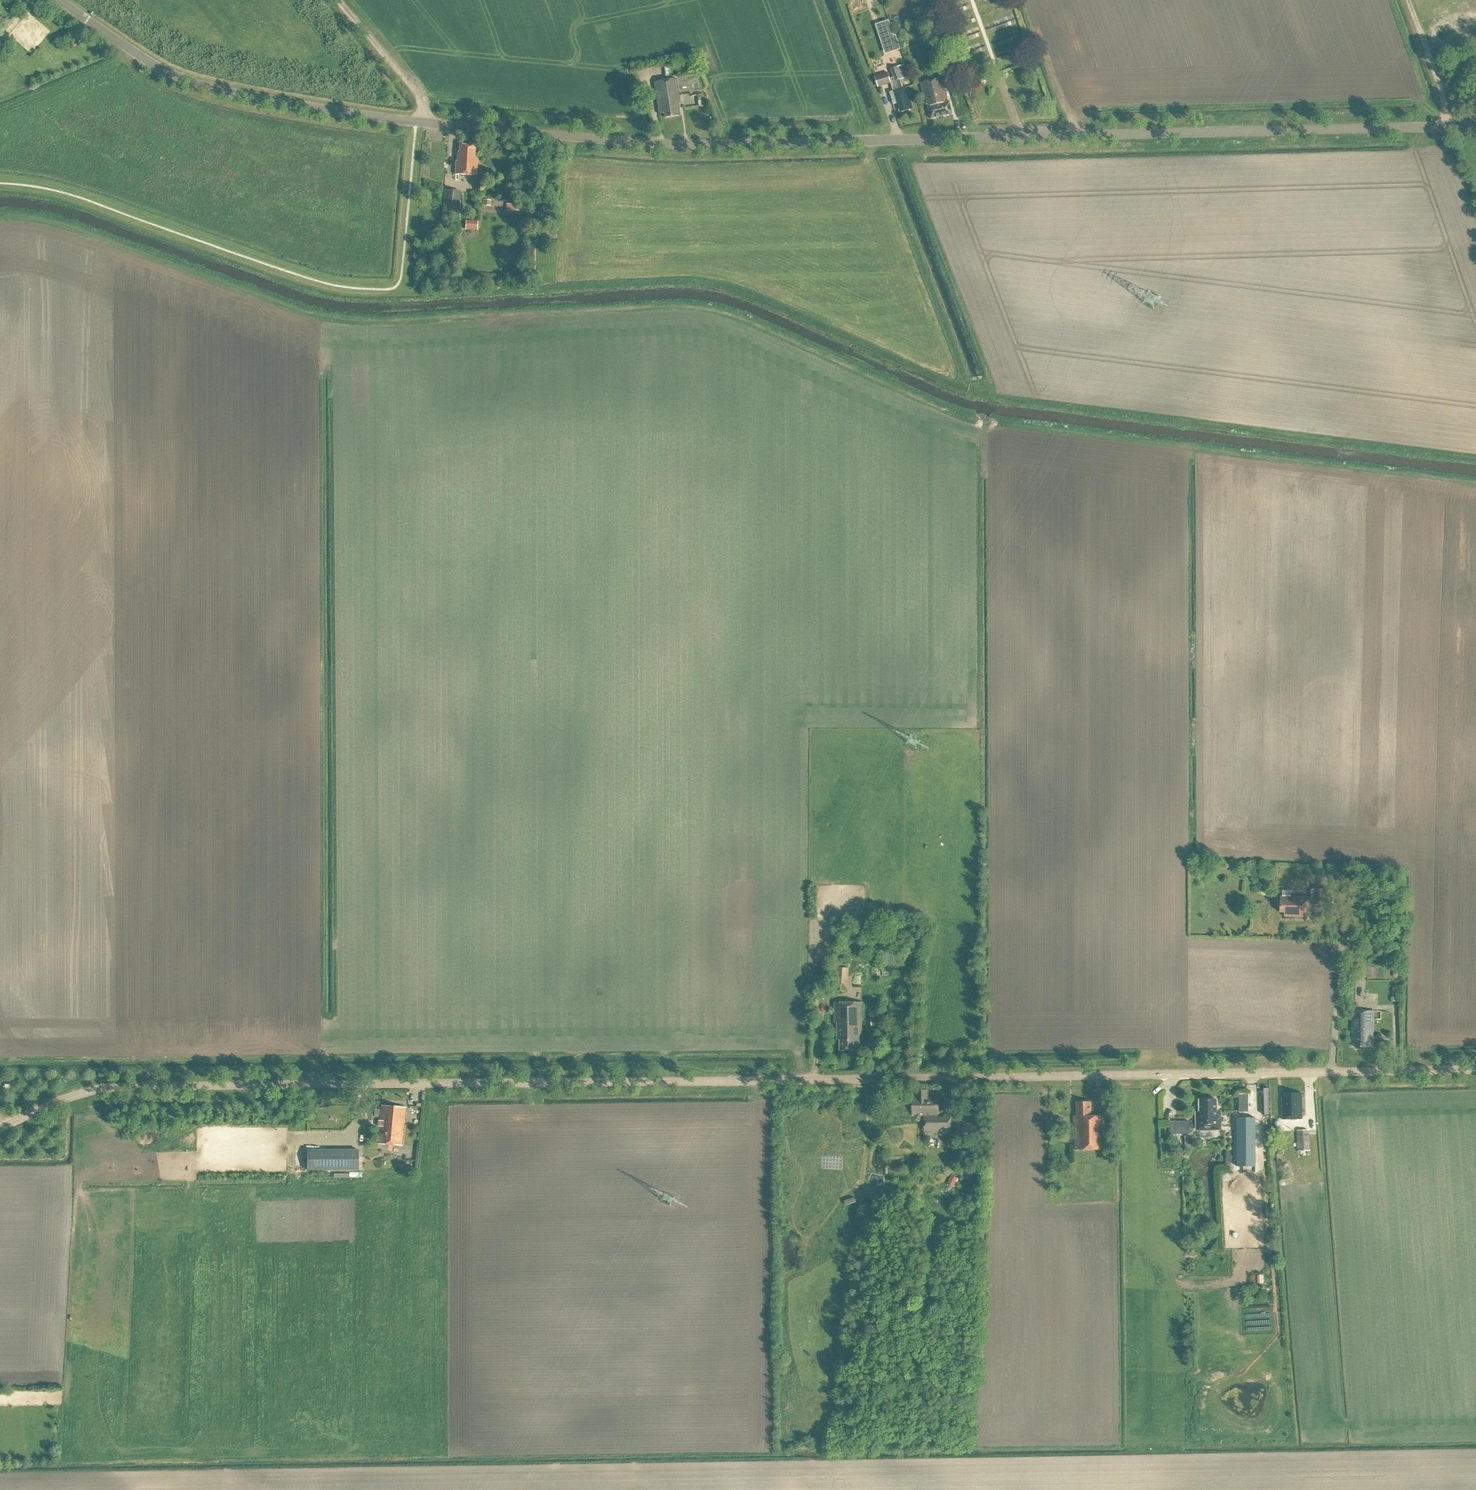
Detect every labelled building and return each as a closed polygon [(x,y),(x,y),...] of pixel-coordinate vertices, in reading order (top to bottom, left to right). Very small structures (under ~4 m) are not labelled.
[(889,21),(879,24),(889,53),(899,50),(889,21)] [(1023,72),(1029,70),(1026,61),(1020,64),(1023,72)] [(890,70),(893,78),(890,79),(888,73),(875,77),(878,87),(891,83),(894,92),(890,93),(896,111),(899,110),(900,113),(913,109),(907,88),(903,89),(901,80),(908,78),(904,66),(899,67),(898,67),(890,70)] [(948,103),(942,78),(921,83),(926,106),(928,105),(931,120),(953,115),(950,102),(948,103)] [(678,96),(676,79),(654,82),(659,114),(664,114),(665,118),(680,116),(678,104),(684,103),(683,95),(678,96)] [(475,147),(460,146),(460,153),(458,153),(457,168),(456,168),(455,175),(476,176),(477,160),(474,160),(475,147)] [(445,190),(443,207),(459,209),(461,191),(445,190)] [(1326,889),(1314,888),(1314,897),(1308,897),(1280,896),(1280,912),(1285,912),(1285,916),(1308,917),(1308,903),(1314,903),(1314,904),(1326,904),(1326,889)] [(894,954),(894,966),(904,966),(905,954),(894,954)] [(852,980),(853,973),(848,973),(849,968),(834,967),(833,992),(847,993),(848,980),(852,980)] [(862,1040),(862,1003),(835,1003),(835,1023),(838,1023),(838,1040),(840,1040),(840,1051),(860,1051),(859,1040),(862,1040)] [(1375,1012),(1352,1011),(1352,1044),(1356,1044),(1356,1048),(1374,1048),(1375,1012)] [(916,1090),(916,1098),(912,1098),(912,1116),(924,1116),(924,1136),(952,1135),(951,1115),(939,1115),(939,1098),(927,1098),(926,1092),(928,1092),(928,1090),(916,1090)] [(1248,1111),(1248,1093),(1238,1093),(1237,1111),(1248,1111)] [(1301,1095),(1301,1094),(1283,1094),(1283,1119),(1301,1118),(1301,1095)] [(1196,1112),(1197,1130),(1221,1130),(1220,1112),(1217,1112),(1217,1100),(1200,1100),(1200,1112),(1196,1112)] [(1091,1116),(1091,1102),(1077,1102),(1077,1116),(1074,1116),(1074,1123),(1075,1123),(1076,1150),(1105,1150),(1104,1116),(1091,1116)] [(405,1147),(408,1110),(387,1108),(387,1112),(384,1112),(381,1145),(405,1147)] [(1237,1167),(1256,1167),(1255,1118),(1237,1118),(1237,1167)] [(1170,1133),(1190,1132),(1190,1119),(1169,1120),(1170,1133)] [(1310,1151),(1308,1130),(1298,1131),(1299,1151),(1310,1151)] [(307,1150),(307,1168),(307,1171),(340,1171),(358,1171),(358,1150),(343,1150),(307,1150)] [(862,1222),(862,1230),(878,1232),(878,1223),(862,1222)]
